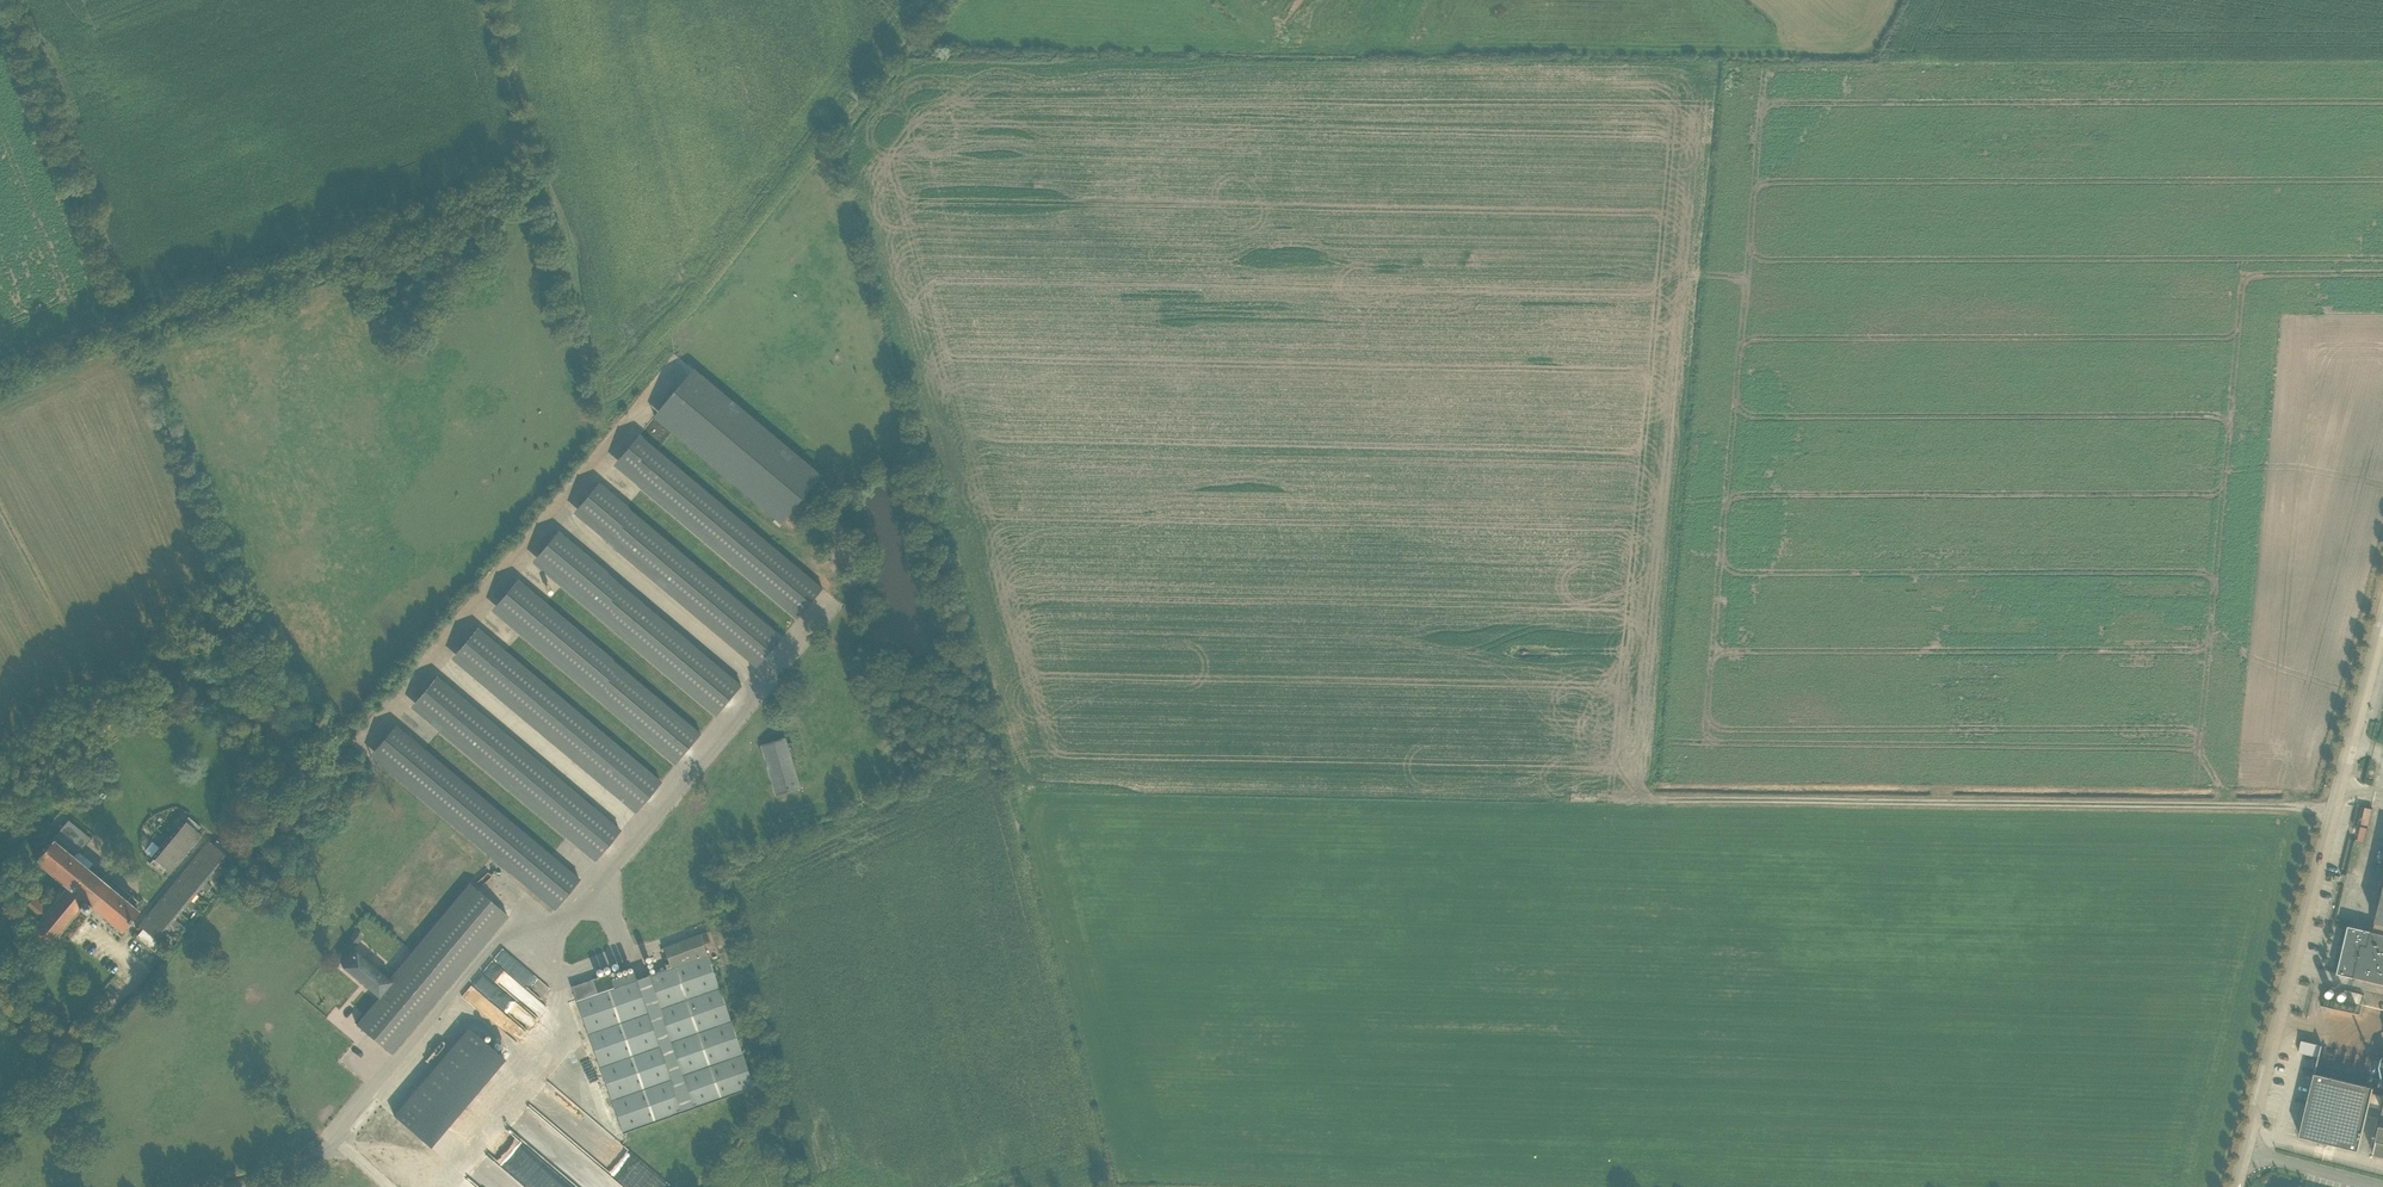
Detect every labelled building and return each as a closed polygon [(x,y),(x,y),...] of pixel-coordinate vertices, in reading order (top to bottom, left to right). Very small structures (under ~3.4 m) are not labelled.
[(824,477),(695,368),(654,417),(783,525),(824,477)] [(821,589),(636,436),(611,466),(796,619),(821,589)] [(784,638),(598,482),(572,513),(757,669),(784,638)] [(742,686),(558,531),(531,562),(716,717),(742,686)] [(702,733),(517,579),(491,610),(676,764),(702,733)] [(661,780),(476,628),(451,659),(635,811),(661,780)] [(621,830),(435,677),(409,709),(596,862),(621,830)] [(580,878),(394,726),(369,756),(555,909),(580,878)] [(798,786),(785,736),(761,742),(773,792),(798,786)] [(188,817),(185,821),(196,831),(200,826),(188,817)] [(183,819),(175,829),(193,844),(201,834),(196,831),(185,821),(183,819)] [(68,820),(52,839),(74,858),(90,838),(68,820)] [(175,829),(167,838),(185,853),(193,844),(175,829)] [(167,838),(159,848),(177,863),(185,853),(167,838)] [(74,858),(52,839),(35,861),(66,886),(49,907),(34,895),(23,908),(38,920),(33,926),(36,928),(32,934),(32,936),(43,945),(45,945),(50,939),(52,941),(80,908),(85,912),(90,906),(121,932),(138,911),(137,909),(143,901),(141,899),(134,907),(74,858)] [(208,840),(200,850),(219,865),(227,856),(225,854),(213,844),(208,840)] [(216,840),(213,844),(225,854),(229,850),(216,840)] [(151,857),(153,859),(165,869),(170,873),(177,863),(159,848),(151,857)] [(200,850),(193,859),(211,875),(219,865),(200,850)] [(153,859),(150,863),(162,872),(165,869),(153,859)] [(193,859),(185,869),(209,889),(211,886),(205,882),(211,875),(193,859)] [(185,869),(177,878),(196,893),(201,886),(207,891),(209,889),(185,869)] [(177,878),(169,888),(194,908),(196,905),(190,900),(196,893),(177,878)] [(353,1025),(393,1057),(509,917),(469,885),(395,974),(384,965),(379,971),(354,950),(340,967),(376,997),(353,1025)] [(169,888),(162,897),(180,912),(186,905),(192,910),(194,908),(169,888)] [(2374,931),(2349,925),(2343,946),(2338,945),(2336,952),(2342,953),(2337,973),(2382,984),(2382,892),(2374,931)] [(162,897),(154,906),(178,926),(180,923),(175,919),(180,912),(162,897)] [(154,906),(146,916),(165,931),(170,924),(176,929),(178,926),(154,906)] [(165,931),(146,916),(138,926),(142,929),(157,941),(165,931)] [(142,929),(136,937),(154,951),(160,944),(157,941),(142,929)] [(622,1131),(752,1086),(701,937),(662,951),(667,966),(613,985),(609,972),(571,985),(622,1131)] [(529,1008),(529,983),(536,983),(539,978),(498,951),(492,960),(498,964),(476,964),(519,992),(519,1002),(529,1008)] [(503,1059),(466,1028),(392,1116),(429,1147),(503,1059)] [(2315,1073),(2299,1136),(2359,1150),(2369,1108),(2380,1111),(2371,1147),(2374,1148),(2373,1154),(2382,1156),(2382,1095),(2372,1092),(2373,1088),(2315,1073)] [(378,1110),(360,1137),(369,1143),(387,1115),(378,1110)] [(460,1186),(478,1186),(467,1178),(460,1186)]
